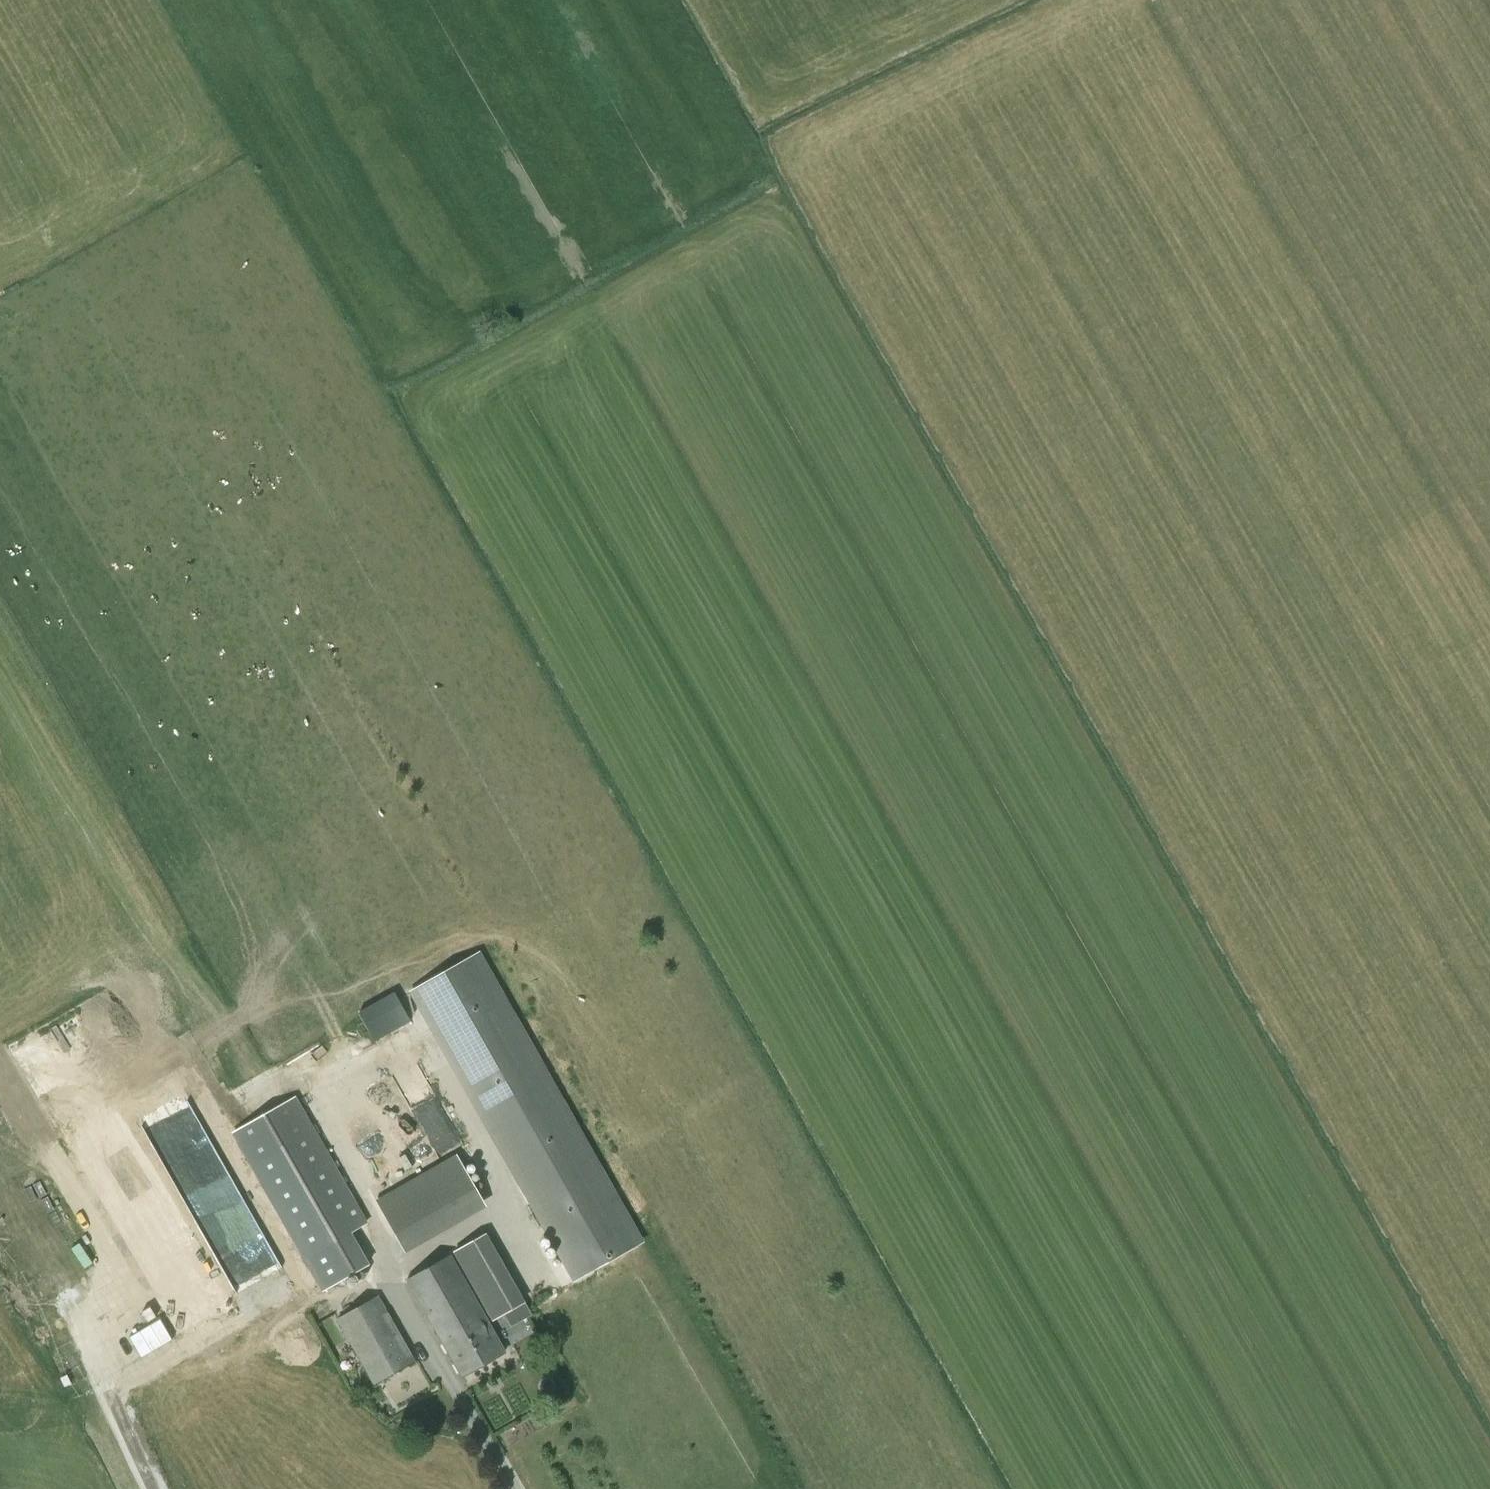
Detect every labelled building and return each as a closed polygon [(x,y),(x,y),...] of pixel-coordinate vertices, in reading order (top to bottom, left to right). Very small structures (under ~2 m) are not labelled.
[(477,954),(413,990),(576,1280),(640,1243),(477,954)] [(392,1022),(397,1030),(409,1023),(395,1000),(373,1013),(382,1028),(392,1022)] [(66,1048),(43,1060),(61,1094),(84,1082),(66,1048)] [(293,1098),(235,1131),(324,1289),(368,1264),(350,1232),(364,1224),(293,1098)] [(118,1137),(93,1153),(136,1222),(162,1206),(118,1137)] [(458,1157),(378,1202),(397,1237),(478,1192),(458,1157)] [(174,1223),(150,1233),(177,1296),(201,1285),(174,1223)] [(486,1234),(454,1252),(492,1320),(524,1302),(486,1234)] [(462,1376),(474,1369),(474,1370),(494,1359),(493,1358),(505,1351),(450,1254),(407,1279),(462,1376)] [(378,1295),(336,1318),(374,1384),(415,1361),(378,1295)] [(259,1300),(239,1310),(244,1320),(264,1310),(259,1300)] [(72,1379),(69,1371),(62,1374),(66,1382),(72,1379)]
